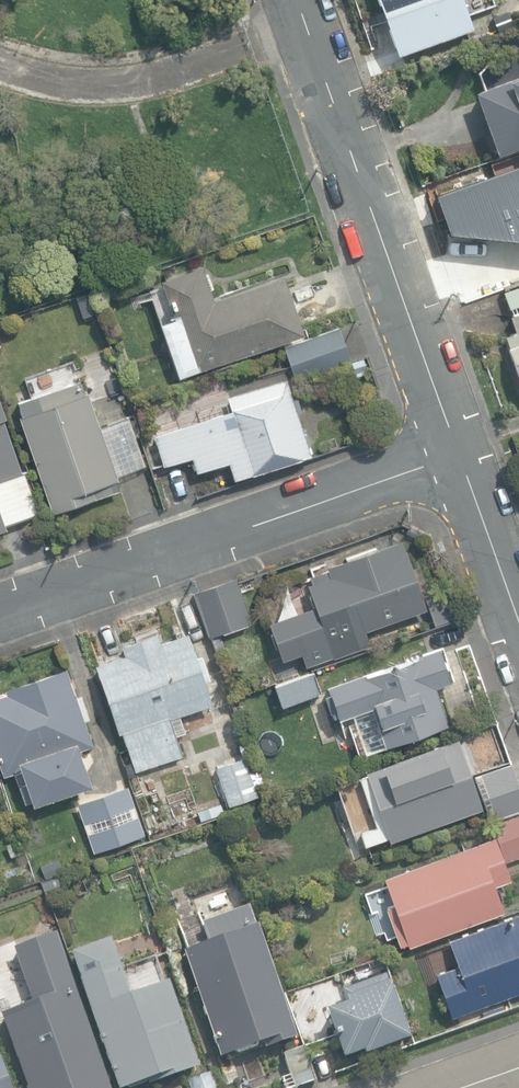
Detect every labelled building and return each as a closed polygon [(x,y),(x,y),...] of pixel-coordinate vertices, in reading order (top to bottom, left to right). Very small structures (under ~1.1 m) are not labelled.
[(395,56),(470,30),(462,5),(478,0),(376,0),(395,56)] [(496,155),(518,147),(518,76),(474,92),(496,155)] [(495,246),(518,238),(518,164),(473,179),(495,246)] [(159,324),(179,379),(302,335),(282,277),(218,299),(217,295),(212,297),(200,267),(159,281),(173,319),(159,324)] [(518,380),(518,283),(502,288),(510,314),(507,315),(514,333),(504,336),(518,380)] [(283,346),(296,383),(351,363),(338,326),(283,346)] [(227,463),(232,480),(250,474),(251,476),(310,457),(307,447),(310,446),(306,434),(303,435),(297,414),(300,413),(295,398),(292,399),(285,379),(226,398),(231,411),(153,436),(162,466),(190,457),(194,473),(227,463)] [(201,408),(226,398),(218,379),(194,389),(201,408)] [(85,394),(80,380),(17,402),(22,417),(19,418),(53,514),(119,491),(115,481),(117,480),(116,476),(145,466),(128,416),(99,426),(87,393),(85,394)] [(106,406),(128,399),(123,381),(100,388),(106,406)] [(131,398),(143,394),(139,381),(127,385),(131,398)] [(5,534),(3,526),(36,515),(0,406),(0,535),(5,534)] [(304,668),(368,645),(364,631),(425,610),(400,541),(326,567),(327,570),(310,576),(312,583),(307,585),(314,606),(268,622),(282,661),(284,660),(286,667),(302,661),(304,668)] [(435,625),(453,618),(443,589),(424,596),(435,625)] [(199,600),(213,638),(239,628),(224,590),(199,600)] [(122,732),(136,771),(181,755),(169,719),(211,704),(203,681),(209,678),(201,656),(196,658),(187,633),(159,643),(155,632),(120,644),(124,655),(94,665),(118,733),(122,732)] [(351,716),(364,755),(446,727),(434,689),(450,684),(438,648),(324,687),(336,721),(351,716)] [(25,808),(91,784),(78,749),(92,744),(83,721),(90,718),(81,693),(74,696),(64,667),(3,689),(4,692),(0,693),(0,769),(3,776),(13,773),(25,808)] [(273,686),(281,707),(321,692),(313,671),(273,686)] [(388,841),(480,808),(454,737),(364,769),(366,775),(360,777),(377,824),(358,831),(364,846),(386,838),(388,841)] [(216,767),(229,806),(259,795),(246,757),(216,767)] [(492,821),(518,811),(518,785),(511,763),(475,776),(492,821)] [(87,814),(102,855),(149,838),(141,816),(138,817),(131,798),(87,814)] [(518,856),(518,812),(490,823),(504,862),(518,856)] [(407,947),(503,911),(494,886),(508,881),(491,835),(378,877),(389,907),(384,909),(398,945),(405,942),(407,947)] [(10,859),(21,855),(16,839),(4,843),(10,859)] [(182,951),(218,1058),(260,1044),(262,1049),(278,1043),(293,1087),(296,1087),(313,1082),(294,1026),(291,1027),(249,905),(197,923),(204,943),(182,951)] [(450,1017),(518,991),(518,912),(446,939),(456,964),(434,972),(435,975),(430,977),(437,996),(441,994),(450,1017)] [(116,1087),(127,1087),(146,1082),(148,1087),(200,1069),(169,982),(131,995),(112,940),(70,955),(116,1087)] [(26,1087),(109,1087),(64,962),(32,973),(41,1000),(0,1015),(26,1087)] [(325,1010),(342,1061),(363,1054),(364,1055),(409,1040),(390,982),(387,983),(384,974),(339,991),(343,1004),(325,1010)] [(0,1060),(0,1087),(10,1087),(0,1060)] [(188,1087),(215,1087),(210,1073),(186,1082),(188,1087)]
